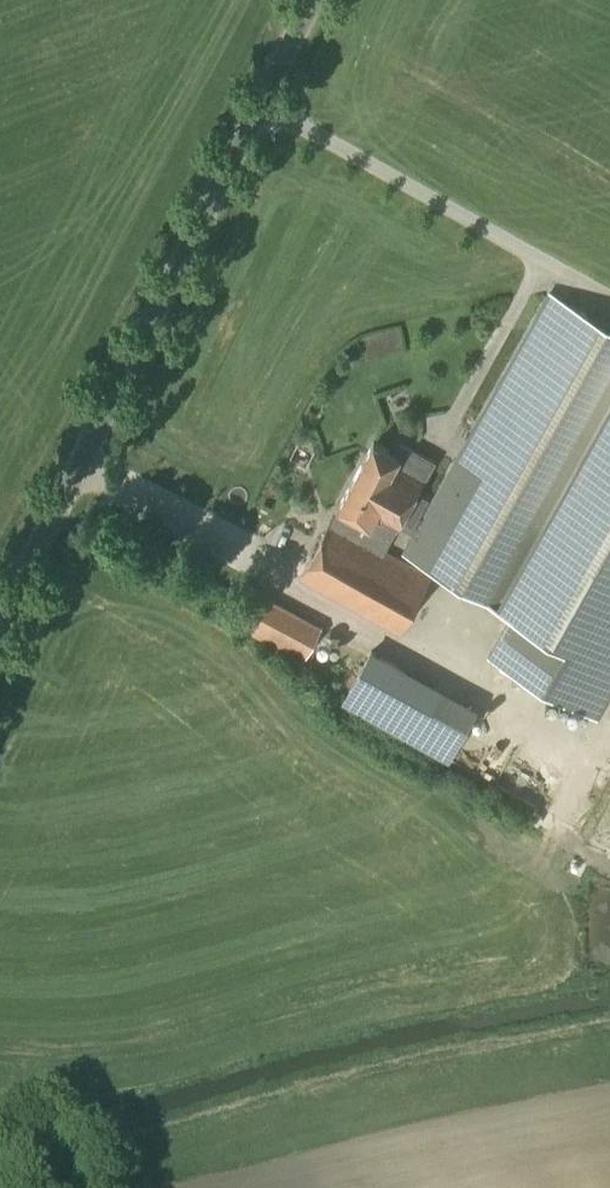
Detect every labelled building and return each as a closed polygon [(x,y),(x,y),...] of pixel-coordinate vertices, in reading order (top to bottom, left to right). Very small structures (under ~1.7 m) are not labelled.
[(550,295),(404,554),(511,615),(489,654),(595,714),(609,688),(609,328),(550,295)] [(399,635),(432,575),(386,551),(393,538),(429,473),(375,442),(338,507),(339,508),(329,524),(299,577),(399,635)] [(303,663),(322,626),(249,586),(228,623),(303,663)] [(447,762),(478,707),(372,648),(341,703),(412,743),(447,762)]
